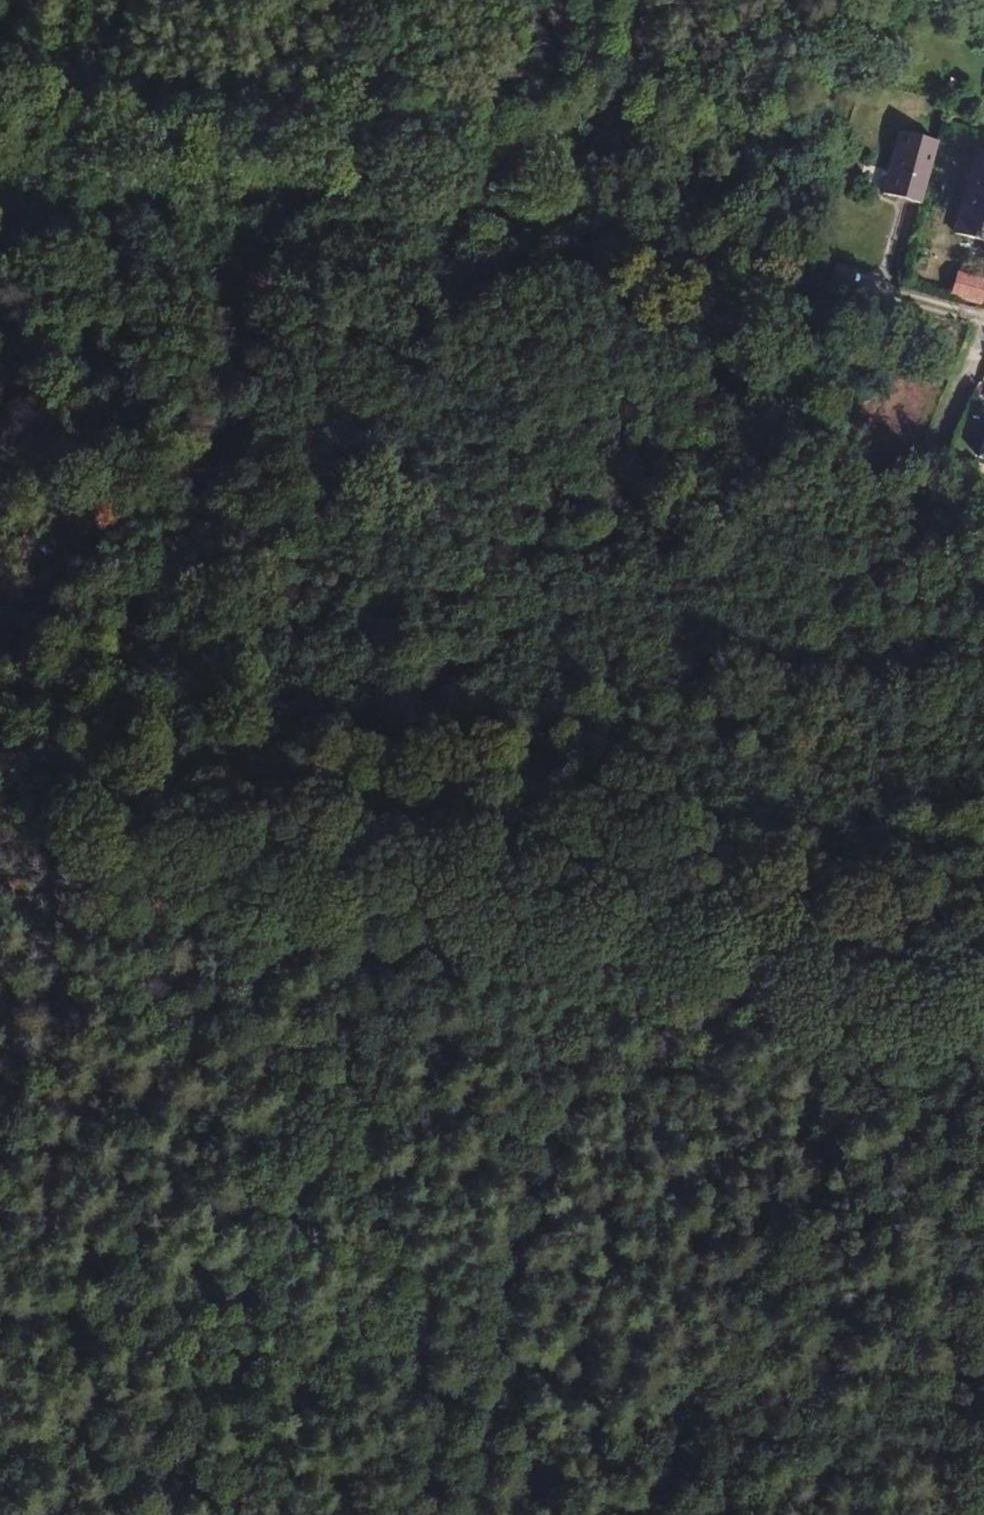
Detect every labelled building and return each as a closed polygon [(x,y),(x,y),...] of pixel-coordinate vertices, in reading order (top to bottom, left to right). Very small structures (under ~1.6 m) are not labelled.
[(923,206),(938,142),(898,132),(882,195),(923,206)] [(957,235),(983,241),(983,152),(978,151),(957,235)] [(983,290),(983,283),(959,276),(954,297),(980,304),(983,290)]
